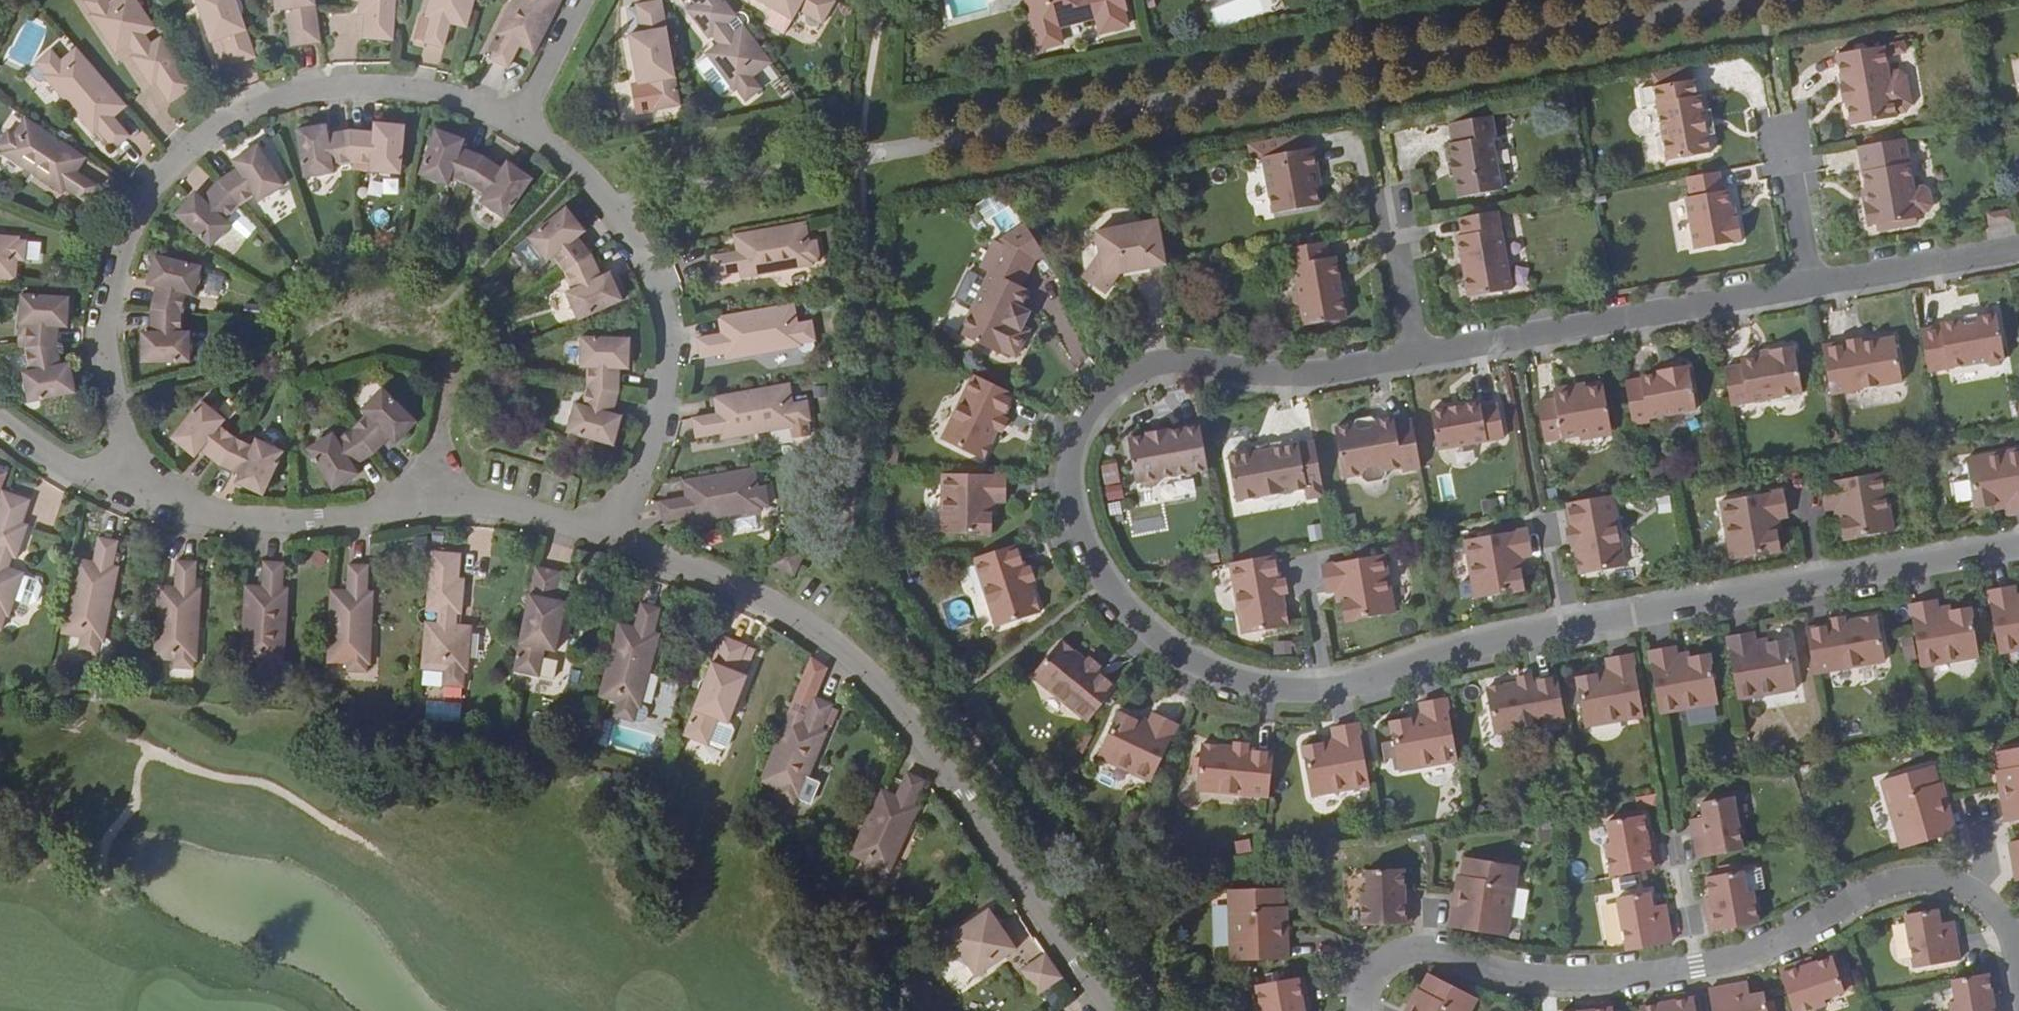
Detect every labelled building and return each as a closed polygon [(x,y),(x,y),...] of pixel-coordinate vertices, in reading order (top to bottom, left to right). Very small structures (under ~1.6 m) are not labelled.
[(135,0),(122,0),(110,8),(105,0),(94,0),(86,6),(94,18),(91,21),(116,59),(130,50),(137,59),(133,63),(152,91),(156,88),(170,108),(196,91),(162,41),(165,38),(166,36),(166,33),(165,30),(163,29),(161,26),(158,26),(154,28),(135,0)] [(235,0),(194,0),(201,22),(205,21),(207,27),(203,28),(211,49),(222,46),(232,72),(257,62),(235,0)] [(274,17),(284,16),(289,53),(320,48),(314,0),(272,0),(274,17)] [(393,43),(395,0),(359,0),(358,17),(364,17),(362,41),(393,43)] [(426,21),(431,0),(427,0),(422,20),(426,21)] [(465,31),(474,0),(431,0),(426,21),(429,22),(424,45),(443,50),(450,27),(465,31)] [(532,56),(561,0),(510,0),(508,4),(517,10),(514,16),(507,12),(495,37),(499,39),(488,60),(506,69),(517,48),(532,56)] [(659,0),(658,0),(634,4),(639,33),(627,35),(631,58),(639,57),(641,63),(632,64),(636,88),(648,86),(649,94),(652,111),(653,113),(679,108),(671,66),(667,44),(659,0)] [(771,66),(743,30),(733,16),(721,0),(684,0),(689,8),(686,11),(707,40),(712,37),(718,46),(706,55),(735,92),(737,91),(746,102),(763,90),(755,76),(771,66)] [(832,2),(829,0),(752,0),(765,8),(767,4),(772,7),(770,10),(789,22),(795,13),(803,17),(817,24),(818,25),(832,2)] [(1032,3),(1026,4),(1033,31),(1057,26),(1095,15),(1122,8),(1124,8),(1122,0),(1031,0),(1032,3)] [(493,35),(495,37),(507,12),(514,16),(517,10),(508,4),(493,35)] [(1125,24),(1122,8),(1095,15),(1098,31),(1125,24)] [(815,26),(817,24),(803,17),(803,18),(802,19),(802,20),(802,22),(804,25),(806,27),(809,28),(813,28),(815,26)] [(1057,26),(1033,31),(1038,47),(1061,41),(1057,26)] [(1904,42),(1836,54),(1842,84),(1839,85),(1842,104),(1847,103),(1851,125),(1897,118),(1897,114),(1906,112),(1912,104),(1906,75),(1900,70),(1890,72),(1886,55),(1906,51),(1904,42)] [(125,106),(75,48),(60,62),(51,51),(35,64),(36,67),(36,68),(69,109),(79,101),(85,107),(78,113),(94,132),(96,130),(112,150),(127,137),(111,117),(125,106)] [(1697,78),(1641,87),(1645,106),(1658,104),(1664,135),(1659,141),(1662,155),(1670,160),(1713,152),(1702,94),(1700,94),(1697,78)] [(652,111),(649,94),(647,94),(645,96),(643,98),(642,102),(643,105),(644,107),(647,109),(650,110),(652,111)] [(91,135),(94,132),(78,113),(85,107),(79,101),(69,109),(91,135)] [(1452,161),(1455,176),(1459,197),(1500,189),(1491,136),(1494,135),(1491,116),(1449,123),(1454,142),(1450,143),(1452,161)] [(88,161),(27,121),(14,138),(8,134),(0,146),(0,152),(4,154),(2,157),(35,179),(41,170),(48,175),(44,181),(65,195),(66,193),(88,207),(100,191),(77,176),(88,161)] [(373,133),(349,132),(351,164),(370,165),(370,173),(376,173),(385,176),(395,175),(402,175),(406,124),(384,122),(384,127),(373,126),(373,133)] [(351,164),(349,132),(328,134),(328,128),(317,130),(316,125),(296,128),(303,178),(309,178),(319,179),(327,175),(335,174),(334,166),(351,164)] [(467,187),(484,155),(463,147),(465,143),(456,139),(458,135),(438,127),(419,173),(426,176),(433,181),(442,183),(448,186),(451,179),(467,187)] [(1302,134),(1264,140),(1267,156),(1305,150),(1302,134)] [(456,139),(465,143),(467,139),(458,135),(456,139)] [(1915,187),(1907,138),(1859,146),(1867,188),(1869,203),(1864,204),(1865,207),(1860,211),(1861,220),(1868,223),(1868,226),(1920,217),(1920,212),(1929,211),(1933,204),(1930,189),(1925,185),(1915,187)] [(1312,174),(1311,173),(1315,172),(1311,148),(1305,150),(1267,156),(1264,140),(1247,144),(1249,159),(1259,158),(1269,213),(1315,205),(1310,174),(1312,174)] [(235,171),(218,183),(238,207),(253,196),(257,204),(262,200),(266,199),(269,198),(271,196),(274,193),(275,193),(275,192),(281,187),(255,146),(239,157),(241,160),(232,166),(235,171)] [(502,168),(484,155),(467,187),(483,196),(479,202),(484,204),(490,212),(499,215),(505,220),(534,178),(516,166),(514,170),(505,164),(502,168)] [(508,160),(505,164),(514,170),(516,166),(508,160)] [(1720,171),(1688,177),(1692,196),(1686,197),(1696,250),(1744,241),(1740,217),(1734,219),(1731,207),(1728,189),(1723,190),(1720,171)] [(1321,186),(1318,172),(1315,172),(1311,173),(1312,174),(1315,188),(1321,186)] [(238,207),(218,183),(201,200),(197,195),(190,203),(187,201),(173,215),(209,248),(214,242),(216,242),(218,241),(220,238),(223,235),(225,231),(229,227),(224,222),(238,207)] [(1861,189),(1864,204),(1869,203),(1867,188),(1861,189)] [(552,259),(564,274),(593,255),(580,237),(584,233),(578,225),(582,221),(568,206),(528,236),(533,242),(536,251),(544,257),(548,262),(552,259)] [(1734,219),(1740,217),(1737,206),(1731,207),(1734,219)] [(2010,208),(1987,212),(1990,223),(2012,219),(2010,208)] [(1501,210),(1459,218),(1462,235),(1458,235),(1462,260),(1466,260),(1468,270),(1464,271),(1469,297),(1514,290),(1501,210)] [(1168,266),(1160,220),(1127,226),(1121,233),(1113,228),(1097,231),(1100,252),(1082,278),(1091,284),(1092,282),(1100,288),(1099,289),(1106,295),(1122,273),(1126,266),(1134,272),(1168,266)] [(588,229),(582,221),(578,225),(584,233),(588,229)] [(1044,253),(1025,223),(998,240),(995,238),(982,266),(990,270),(960,332),(1007,355),(1010,351),(1017,355),(1028,329),(1022,325),(1024,321),(1020,320),(1025,309),(1022,307),(1030,290),(1021,286),(1034,259),(1044,253)] [(808,242),(804,224),(731,236),(734,251),(710,255),(714,278),(738,274),(739,276),(765,271),(764,264),(771,263),(773,273),(813,266),(812,263),(820,262),(817,240),(808,242)] [(11,282),(12,264),(21,264),(22,245),(15,244),(14,242),(0,241),(0,281),(11,282)] [(1332,257),(1329,241),(1285,248),(1289,267),(1295,266),(1299,287),(1296,290),(1298,303),(1303,306),(1306,325),(1349,319),(1344,292),(1341,293),(1340,283),(1343,283),(1338,257),(1332,257)] [(593,255),(564,274),(572,289),(565,292),(568,298),(569,306),(575,313),(579,322),(626,301),(616,281),(611,283),(607,273),(602,274),(593,255)] [(155,288),(150,311),(181,315),(185,295),(194,297),(196,287),(199,282),(199,273),(200,268),(153,257),(148,276),(152,277),(149,287),(155,288)] [(740,279),(773,273),(771,263),(764,264),(765,271),(739,276),(740,279)] [(611,283),(616,281),(612,270),(607,273),(611,283)] [(956,297),(969,304),(983,279),(970,272),(956,297)] [(15,332),(17,350),(26,350),(58,348),(54,326),(60,325),(58,312),(61,312),(58,294),(9,301),(11,307),(10,316),(14,325),(15,332)] [(796,323),(794,306),(718,319),(720,335),(695,340),(699,360),(724,356),(724,358),(750,354),(749,346),(756,346),(758,356),(815,346),(811,321),(796,323)] [(2018,310),(1997,314),(1995,319),(1983,320),(1980,317),(1960,320),(1960,323),(1940,326),(1948,369),(2009,358),(2013,362),(2018,361),(2018,313),(2018,310)] [(1995,319),(1997,314),(1996,310),(1979,313),(1980,317),(1983,320),(1995,319)] [(181,315),(150,311),(149,333),(143,332),(142,343),(140,343),(140,363),(188,362),(188,353),(189,347),(189,342),(188,332),(181,332),(181,315)] [(586,370),(586,389),(619,393),(620,371),(626,371),(626,360),(631,360),(632,338),(581,336),(581,346),(578,353),(579,361),(579,369),(586,370)] [(1822,345),(1830,393),(1903,380),(1895,336),(1861,342),(1861,344),(1851,346),(1850,340),(1822,345)] [(1724,368),(1731,405),(1803,393),(1794,345),(1769,350),(1770,355),(1760,357),(1740,360),(1742,365),(1724,368)] [(725,362),(758,356),(756,346),(749,346),(750,354),(724,358),(725,362)] [(57,370),(58,348),(26,350),(26,368),(18,367),(18,375),(16,382),(17,388),(18,392),(17,399),(67,401),(67,381),(62,381),(63,378),(63,370),(57,370)] [(1625,382),(1633,424),(1651,420),(1650,417),(1698,408),(1690,364),(1669,368),(1669,372),(1658,374),(1641,377),(1641,379),(1625,382)] [(1015,395),(973,375),(942,439),(983,460),(998,429),(994,427),(999,418),(1003,420),(1015,395)] [(792,403),(789,384),(712,398),(714,414),(690,418),(694,440),(718,435),(719,438),(745,434),(744,426),(750,424),(753,437),(811,426),(807,401),(792,403)] [(1584,389),(1555,394),(1555,399),(1539,402),(1546,441),(1612,429),(1605,385),(1584,389)] [(1554,389),(1555,394),(1584,389),(1583,385),(1554,389)] [(619,393),(586,389),(582,405),(575,403),(572,411),(568,417),(568,427),(566,434),(568,434),(593,442),(614,448),(620,427),(616,426),(619,415),(613,413),(619,393)] [(352,430),(372,455),(387,440),(392,445),(399,438),(400,440),(414,426),(380,391),(376,396),(367,402),(362,409),(359,414),(364,419),(352,430)] [(1481,401),(1432,411),(1439,450),(1506,437),(1500,404),(1482,407),(1481,401)] [(202,455),(218,466),(235,439),(220,429),(225,423),(213,412),(206,410),(200,405),(170,442),(186,455),(188,452),(197,459),(201,453),(202,455)] [(1421,469),(1412,419),(1394,422),(1393,417),(1375,420),(1369,428),(1361,430),(1353,426),(1338,429),(1346,479),(1363,476),(1364,480),(1369,484),(1386,481),(1389,475),(1388,471),(1403,468),(1404,472),(1421,469)] [(994,427),(998,429),(1003,432),(1008,422),(1003,420),(999,418),(994,427)] [(720,443),(753,437),(750,424),(744,426),(745,434),(719,438),(720,443)] [(1208,471),(1200,427),(1170,433),(1169,430),(1147,434),(1147,436),(1129,439),(1137,484),(1142,483),(1148,489),(1160,487),(1163,479),(1208,471)] [(353,469),(372,455),(352,430),(336,442),(331,435),(317,442),(307,451),(332,492),(348,482),(346,477),(355,471),(353,469)] [(593,442),(568,434),(565,445),(590,453),(593,442)] [(235,439),(218,466),(239,477),(236,482),(246,487),(245,489),(262,498),(282,454),(274,450),(269,446),(263,444),(256,442),(251,448),(235,439)] [(1324,495),(1315,440),(1298,444),(1297,439),(1271,444),(1272,448),(1269,449),(1266,445),(1253,447),(1251,452),(1248,452),(1247,447),(1235,450),(1232,456),(1239,500),(1265,496),(1271,500),(1281,498),(1285,492),(1307,488),(1309,498),(1324,495)] [(2015,507),(2016,513),(2018,513),(2018,449),(1965,459),(1974,506),(2001,502),(2002,505),(2014,503),(2015,507)] [(1118,463),(1101,465),(1103,483),(1120,482),(1118,463)] [(758,487),(754,468),(682,482),(685,498),(659,502),(661,522),(688,518),(689,522),(713,518),(712,509),(719,508),(721,519),(762,512),(762,509),(769,507),(765,486),(758,487)] [(1883,472),(1821,483),(1825,503),(1832,501),(1836,501),(1838,514),(1842,513),(1847,541),(1893,532),(1883,472)] [(1005,475),(942,474),(941,534),(989,534),(990,508),(998,508),(998,494),(1005,494),(1005,475)] [(1122,483),(1104,486),(1106,501),(1124,499),(1122,483)] [(1785,510),(1782,490),(1719,502),(1729,560),(1776,551),(1772,526),(1779,525),(1776,511),(1785,510)] [(1,492),(0,497),(0,620),(6,622),(12,604),(16,605),(24,579),(8,574),(11,562),(17,564),(28,529),(21,527),(29,502),(1,492)] [(1578,539),(1573,540),(1578,573),(1624,565),(1611,495),(1566,503),(1571,530),(1575,529),(1578,539)] [(689,524),(721,519),(719,508),(712,509),(713,518),(689,522),(689,524)] [(1567,531),(1569,540),(1573,540),(1578,539),(1575,529),(1571,530),(1567,531)] [(1523,557),(1531,556),(1527,536),(1465,548),(1475,606),(1523,598),(1518,572),(1522,571),(1519,558),(1523,557)] [(93,564),(76,560),(61,634),(82,638),(78,654),(98,658),(98,656),(102,657),(112,602),(101,599),(103,591),(111,592),(115,568),(112,567),(118,544),(98,539),(93,564)] [(782,544),(771,567),(794,577),(804,554),(782,544)] [(1017,544),(974,558),(995,626),(1039,612),(1029,581),(1025,582),(1022,572),(1025,571),(1017,544)] [(459,556),(431,553),(426,610),(423,610),(421,610),(419,611),(418,612),(416,614),(416,616),(415,618),(416,619),(416,621),(417,623),(419,624),(420,626),(422,627),(424,627),(421,668),(443,671),(441,686),(461,687),(462,673),(466,674),(471,627),(454,625),(455,614),(460,615),(463,580),(457,580),(459,556)] [(1274,555),(1230,563),(1242,633),(1286,625),(1281,593),(1277,593),(1276,583),(1279,582),(1274,555)] [(1323,571),(1327,592),(1335,591),(1337,602),(1344,600),(1349,627),(1396,619),(1385,561),(1323,571)] [(173,589),(157,587),(153,661),(172,663),(172,669),(193,669),(193,662),(196,662),(198,623),(186,622),(186,613),(195,613),(196,589),(193,589),(195,564),(174,563),(173,589)] [(260,588),(244,587),(240,664),(259,666),(258,680),(278,681),(278,680),(281,681),(283,625),(272,624),(273,615),(280,615),(282,589),(279,588),(281,564),(261,563),(260,588)] [(346,591),(329,590),(327,661),(346,664),(346,670),(365,672),(366,663),(370,664),(372,625),(360,625),(360,617),(368,617),(369,592),(366,592),(367,567),(347,566),(346,591)] [(560,573),(534,567),(526,610),(522,612),(521,614),(519,616),(518,620),(518,623),(518,625),(520,629),(521,632),(513,670),(539,675),(544,649),(556,651),(560,631),(556,630),(558,621),(562,622),(565,602),(554,600),(560,573)] [(118,568),(115,568),(111,592),(103,591),(101,599),(112,602),(118,568)] [(1025,582),(1029,581),(1034,579),(1030,569),(1025,571),(1022,572),(1025,582)] [(1281,593),(1286,592),(1284,581),(1279,582),(1276,583),(1277,593),(1281,593)] [(200,589),(196,589),(195,613),(186,613),(186,622),(198,623),(200,589)] [(285,590),(282,589),(280,615),(273,615),(272,624),(283,625),(285,590)] [(1988,592),(1999,653),(2018,649),(2018,594),(2007,596),(2006,589),(1988,592)] [(373,593),(369,592),(368,617),(360,617),(360,625),(372,625),(373,593)] [(1927,602),(1910,605),(1920,665),(1978,656),(1971,609),(1944,613),(1943,607),(1929,609),(1927,602)] [(635,626),(618,622),(598,696),(619,701),(615,716),(634,721),(635,717),(637,718),(640,703),(642,704),(652,667),(641,664),(643,654),(651,657),(657,633),(653,632),(659,608),(641,603),(635,626)] [(1806,629),(1814,673),(1884,661),(1875,616),(1843,622),(1843,627),(1833,628),(1832,624),(1806,629)] [(1831,619),(1832,624),(1833,628),(1843,627),(1843,622),(1842,617),(1831,619)] [(661,634),(657,633),(651,657),(643,654),(641,664),(652,667),(661,634)] [(1727,639),(1738,700),(1797,690),(1789,643),(1761,648),(1760,641),(1747,643),(1745,635),(1727,639)] [(746,647),(721,638),(705,679),(702,680),(700,681),(698,683),(698,684),(697,686),(696,688),(696,690),(696,692),(697,695),(698,697),(683,736),(708,746),(718,720),(730,725),(737,705),(733,703),(736,696),(740,697),(747,678),(737,673),(746,647)] [(1034,676),(1088,722),(1117,686),(1098,670),(1095,674),(1086,667),(1089,664),(1063,642),(1034,676)] [(1666,649),(1648,652),(1660,713),(1718,702),(1710,656),(1683,661),(1681,654),(1667,656),(1666,649)] [(1644,716),(1633,654),(1612,658),(1614,666),(1601,668),(1602,676),(1575,680),(1583,727),(1644,716)] [(1093,659),(1089,664),(1086,667),(1095,674),(1098,670),(1102,665),(1093,659)] [(1531,683),(1530,678),(1529,673),(1519,675),(1520,681),(1520,685),(1531,683)] [(1493,731),(1565,719),(1557,674),(1530,678),(1531,683),(1520,685),(1520,681),(1485,687),(1493,731)] [(1399,771),(1458,761),(1446,698),(1428,701),(1430,709),(1416,711),(1417,719),(1390,724),(1399,771)] [(803,723),(787,715),(759,783),(778,791),(775,798),(794,805),(796,799),(799,799),(814,763),(804,759),(807,751),(814,754),(824,732),(821,730),(831,707),(813,699),(803,723)] [(1097,757),(1151,782),(1178,725),(1160,717),(1157,723),(1155,727),(1144,722),(1143,725),(1117,713),(1097,757)] [(1146,718),(1144,722),(1155,727),(1157,723),(1146,718)] [(1311,796),(1369,786),(1358,722),(1340,726),(1341,733),(1329,736),(1330,742),(1303,747),(1311,796)] [(827,733),(824,732),(814,754),(807,751),(804,759),(814,763),(827,733)] [(1385,765),(1396,763),(1392,740),(1381,742),(1385,765)] [(1238,743),(1237,748),(1237,752),(1247,754),(1248,749),(1249,744),(1238,743)] [(1198,790),(1269,798),(1273,752),(1248,749),(1247,754),(1237,752),(1237,748),(1203,745),(1198,790)] [(1999,790),(2000,791),(2006,790),(2007,798),(2001,799),(2006,824),(2018,822),(2018,749),(1998,752),(2000,771),(1997,771),(1999,790)] [(1901,848),(1956,832),(1949,809),(1944,811),(1941,801),(1946,799),(1942,781),(1939,782),(1934,764),(1882,779),(1901,848)] [(896,796),(881,789),(850,856),(869,864),(866,871),(885,880),(887,872),(891,874),(907,838),(896,833),(899,825),(907,829),(917,806),(915,805),(925,782),(906,773),(896,796)] [(1697,858),(1744,850),(1735,798),(1702,804),(1704,818),(1700,819),(1701,826),(1692,829),(1697,858)] [(920,808),(917,806),(907,829),(899,825),(896,833),(907,838),(920,808)] [(1605,843),(1612,877),(1659,868),(1654,843),(1649,844),(1647,835),(1644,816),(1608,822),(1612,842),(1605,843)] [(1701,826),(1700,819),(1691,820),(1692,827),(1692,829),(1701,826)] [(2009,842),(2014,873),(2018,872),(2018,840),(2009,842)] [(1453,902),(1450,925),(1507,935),(1519,865),(1466,856),(1463,874),(1459,873),(1455,892),(1461,893),(1460,903),(1453,902)] [(1706,905),(1711,932),(1759,923),(1753,889),(1747,890),(1743,869),(1707,876),(1711,896),(1713,904),(1706,905)] [(1363,926),(1411,924),(1410,898),(1405,898),(1405,890),(1404,870),(1367,870),(1368,891),(1362,891),(1363,926)] [(1281,927),(1285,927),(1284,907),(1280,907),(1278,889),(1225,893),(1231,965),(1288,960),(1286,935),(1281,935),(1281,927)] [(1618,899),(1628,951),(1672,944),(1667,913),(1659,914),(1658,905),(1652,906),(1650,892),(1618,899)] [(1713,904),(1711,896),(1704,897),(1706,905),(1713,904)] [(1665,904),(1658,905),(1659,914),(1667,913),(1665,904)] [(969,970),(974,977),(1015,951),(988,911),(947,938),(954,947),(954,957),(960,965),(969,970)] [(1948,932),(1947,924),(1942,925),(1940,911),(1907,917),(1916,970),(1962,962),(1956,931),(1948,932)] [(1955,924),(1947,924),(1948,932),(1956,931),(1955,924)] [(1034,995),(1061,979),(1044,955),(1019,971),(1034,995)] [(1793,1010),(1812,1010),(1828,1005),(1826,999),(1845,993),(1833,958),(1815,964),(1805,967),(1804,962),(1779,970),(1793,1010)] [(1805,967),(1815,964),(1813,959),(1804,962),(1805,967)] [(1478,1007),(1435,974),(1424,989),(1421,988),(1409,1003),(1413,1007),(1410,1010),(1475,1010),(1478,1007)] [(1999,1002),(1994,1003),(1992,994),(1989,974),(1952,980),(1957,1000),(1950,1001),(1951,1010),(2000,1010),(1999,1002)] [(1256,985),(1261,1010),(1304,1010),(1303,1003),(1309,1002),(1304,977),(1256,985)] [(1749,983),(1740,984),(1742,993),(1750,991),(1749,983)] [(1712,1010),(1768,1010),(1765,994),(1751,996),(1750,991),(1742,993),(1740,984),(1709,990),(1712,1010)] [(1693,993),(1667,997),(1668,1002),(1659,1004),(1639,1007),(1640,1010),(1696,1010),(1693,993)] [(1612,1003),(1587,1005),(1587,1010),(1580,1010),(1613,1010),(1612,1003)]
